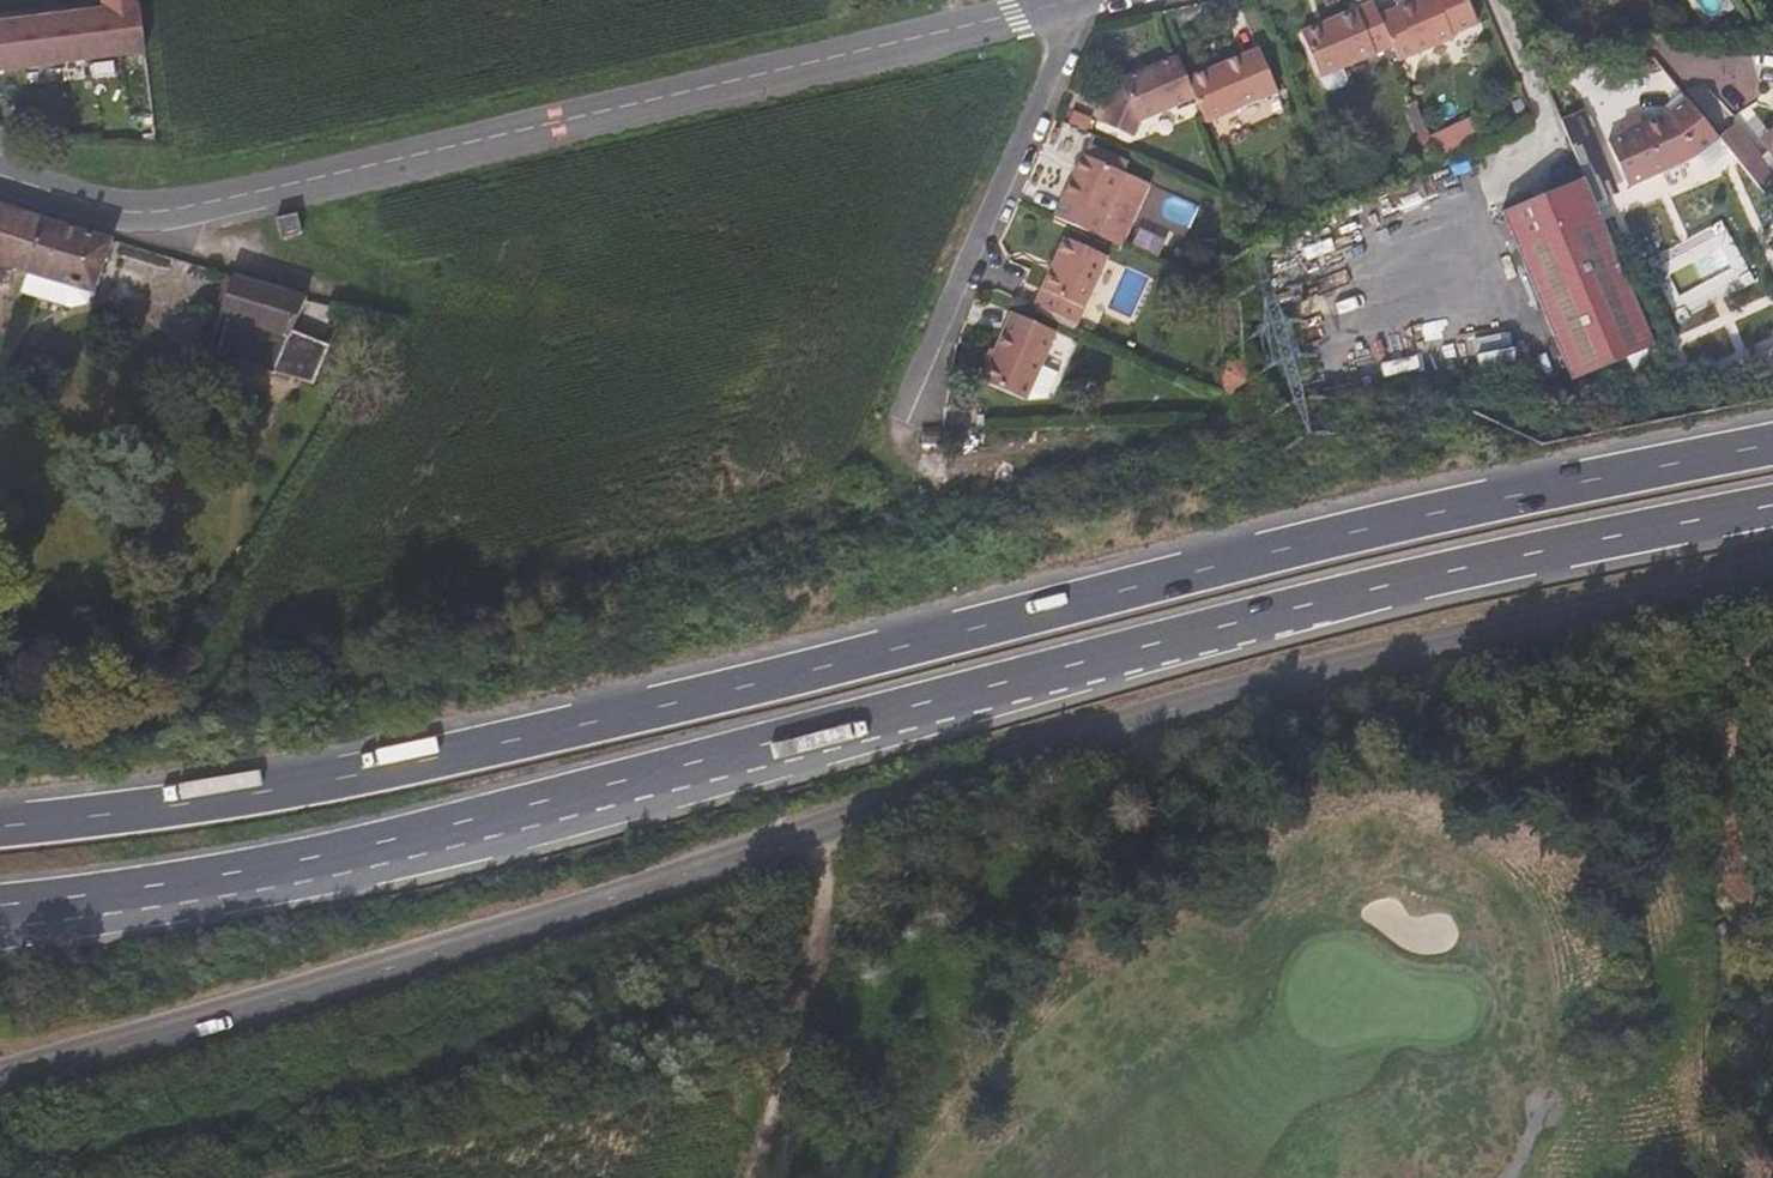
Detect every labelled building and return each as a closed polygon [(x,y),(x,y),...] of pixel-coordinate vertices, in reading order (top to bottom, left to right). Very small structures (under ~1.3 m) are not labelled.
[(158,0),(115,0),(117,18),(0,32),(0,80),(166,60),(158,0)] [(1471,0),(1407,0),(1408,5),(1381,16),(1394,46),(1399,57),(1457,34),(1454,29),(1479,19),(1471,0)] [(1381,16),(1375,2),(1303,30),(1322,75),(1394,46),(1381,16)] [(1274,96),(1256,49),(1181,78),(1189,96),(1200,124),(1274,96)] [(1181,78),(1171,53),(1109,76),(1090,122),(1121,133),(1124,121),(1189,96),(1181,78)] [(1429,130),(1417,102),(1395,111),(1407,139),(1429,130)] [(1570,145),(1591,140),(1583,108),(1562,113),(1570,145)] [(1477,111),(1426,137),(1436,156),(1486,131),(1477,111)] [(1698,177),(1729,160),(1705,119),(1683,131),(1602,152),(1614,201),(1698,177)] [(1114,244),(1141,175),(1079,150),(1051,219),(1114,244)] [(1637,301),(1597,203),(1586,175),(1503,208),(1571,378),(1655,344),(1637,301)] [(49,222),(0,207),(0,263),(31,274),(49,222)] [(105,300),(123,245),(55,221),(37,278),(105,300)] [(1073,328),(1102,259),(1061,242),(1032,311),(1073,328)] [(290,347),(306,309),(232,284),(219,321),(290,347)] [(1421,308),(1426,328),(1435,326),(1442,356),(1495,344),(1487,310),(1459,317),(1455,300),(1421,308)] [(981,391),(1008,401),(1027,409),(1054,341),(1008,322),(981,391)] [(1760,375),(1772,372),(1772,341),(1754,345),(1760,375)]
